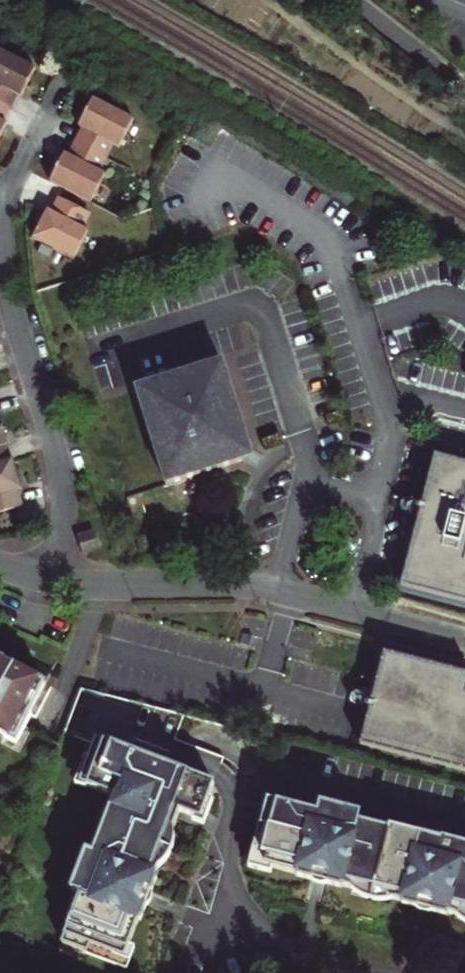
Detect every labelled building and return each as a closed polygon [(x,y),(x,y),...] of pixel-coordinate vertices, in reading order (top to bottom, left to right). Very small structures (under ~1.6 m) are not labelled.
[(0,52),(0,58),(31,76),(34,69),(0,52)] [(31,76),(0,58),(0,105),(8,109),(16,95),(20,97),(24,89),(31,76)] [(133,121),(93,101),(89,108),(129,130),(133,121)] [(6,124),(1,122),(8,109),(0,105),(0,135),(1,134),(6,124)] [(79,128),(83,130),(75,144),(104,159),(112,145),(119,149),(129,130),(89,108),(85,115),(79,128)] [(90,205),(105,176),(97,172),(104,159),(75,144),(69,157),(65,155),(58,168),(50,184),(90,205)] [(89,216),(60,200),(52,214),(48,212),(42,223),(33,240),(74,262),(89,233),(81,229),(89,216)] [(222,363),(136,389),(165,485),(198,475),(251,459),(249,451),(222,363)] [(435,459),(417,530),(402,589),(464,605),(464,467),(435,459)] [(20,507),(15,492),(20,490),(16,478),(11,461),(6,462),(0,464),(0,513),(20,507)] [(402,589),(417,530),(411,529),(394,593),(464,611),(464,605),(402,589)] [(374,694),(384,656),(464,677),(464,671),(380,649),(369,693),(374,694)] [(361,747),(464,774),(464,677),(384,656),(374,694),(361,747)] [(7,737),(7,739),(20,746),(34,718),(31,717),(47,685),(0,661),(0,733),(7,737)] [(215,788),(166,771),(169,763),(138,752),(136,759),(99,746),(92,764),(83,789),(89,791),(116,801),(94,859),(88,857),(73,897),(82,900),(64,948),(90,958),(92,950),(118,960),(120,952),(129,955),(132,948),(140,926),(143,927),(156,894),(160,883),(157,882),(160,873),(160,872),(155,870),(161,852),(168,834),(174,836),(175,834),(178,826),(181,818),(194,822),(196,823),(198,817),(203,819),(209,803),(215,788)] [(83,789),(92,764),(88,762),(78,789),(88,793),(89,791),(83,789)] [(214,805),(209,803),(203,819),(198,817),(196,823),(194,822),(193,825),(205,830),(214,805)] [(396,896),(395,901),(406,904),(405,907),(450,919),(451,915),(457,917),(464,918),(464,913),(464,846),(447,841),(435,843),(436,841),(393,830),(392,832),(361,824),(363,818),(324,808),(321,817),(272,805),(265,832),(273,834),(266,859),(270,860),(268,869),(276,871),(287,874),(300,877),(299,881),(344,892),(344,888),(350,890),(357,891),(358,886),(378,891),(396,896)] [(273,834),(265,832),(263,832),(252,872),(274,877),(276,871),(268,869),(270,860),(266,859),(273,834)] [(161,852),(174,857),(176,851),(176,846),(176,840),(175,834),(174,836),(168,834),(161,852)] [(174,857),(161,852),(155,870),(160,872),(160,873),(165,870),(168,866),(172,862),(174,857)] [(369,901),(375,903),(378,891),(358,886),(357,891),(360,895),(364,899),(369,901)] [(378,891),(375,903),(380,904),(384,904),(389,903),(394,902),(395,901),(396,896),(378,891)] [(92,950),(90,958),(89,959),(126,972),(129,972),(137,950),(132,948),(129,955),(120,952),(118,960),(92,950)]
